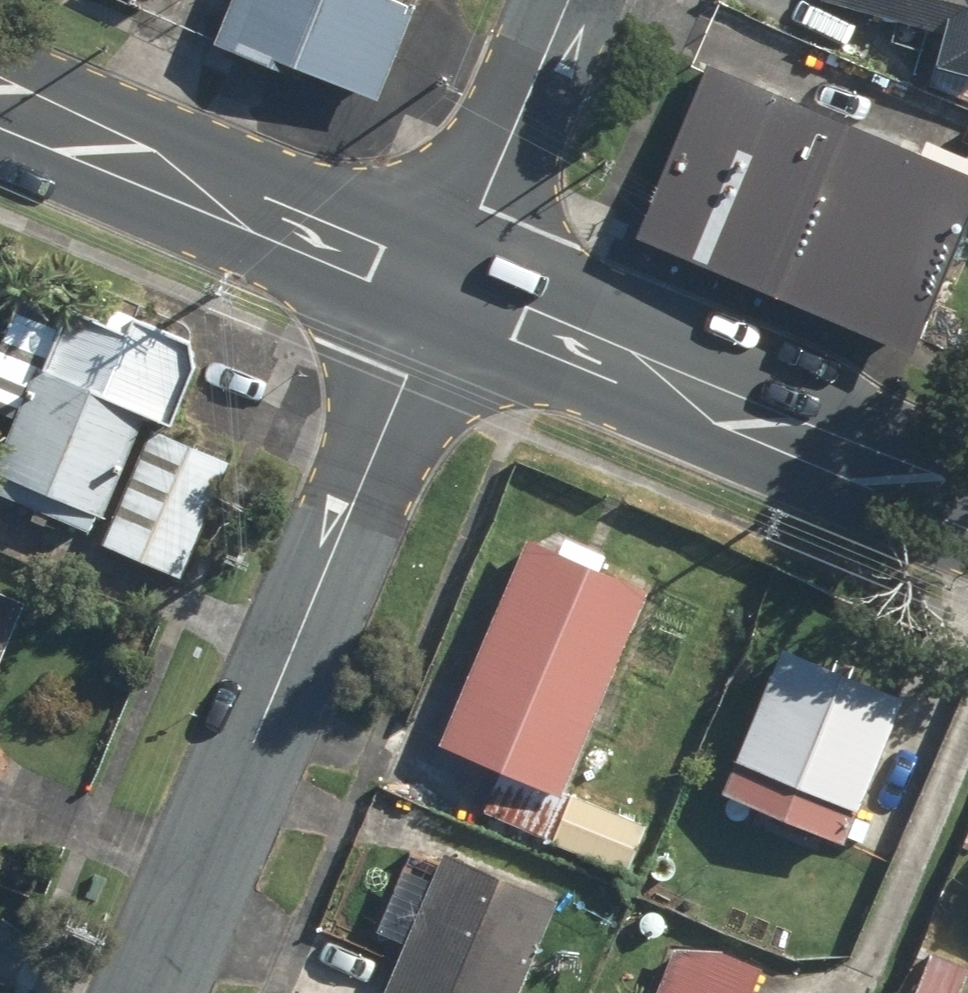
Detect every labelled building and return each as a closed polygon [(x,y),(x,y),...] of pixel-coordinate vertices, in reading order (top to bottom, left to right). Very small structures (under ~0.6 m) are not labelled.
[(221,40),(382,104),(422,3),(413,0),(237,0),(221,40)] [(954,28),(945,61),(967,67),(967,0),(843,0),(954,28)] [(715,62),(645,232),(922,346),(967,236),(967,166),(715,62)] [(0,472),(0,489),(112,535),(109,541),(187,573),(235,458),(156,425),(161,412),(182,420),(205,362),(202,338),(140,314),(135,327),(30,283),(0,355),(0,406),(23,415),(0,472)] [(534,534),(446,740),(570,792),(658,586),(534,534)] [(0,583),(0,679),(34,597),(0,583)] [(790,642),(728,792),(852,842),(914,693),(790,642)] [(646,831),(570,799),(551,843),(627,875),(646,831)] [(391,992),(526,992),(568,897),(453,848),(391,992)] [(661,992),(758,992),(770,963),(730,947),(681,944),(661,992)]
